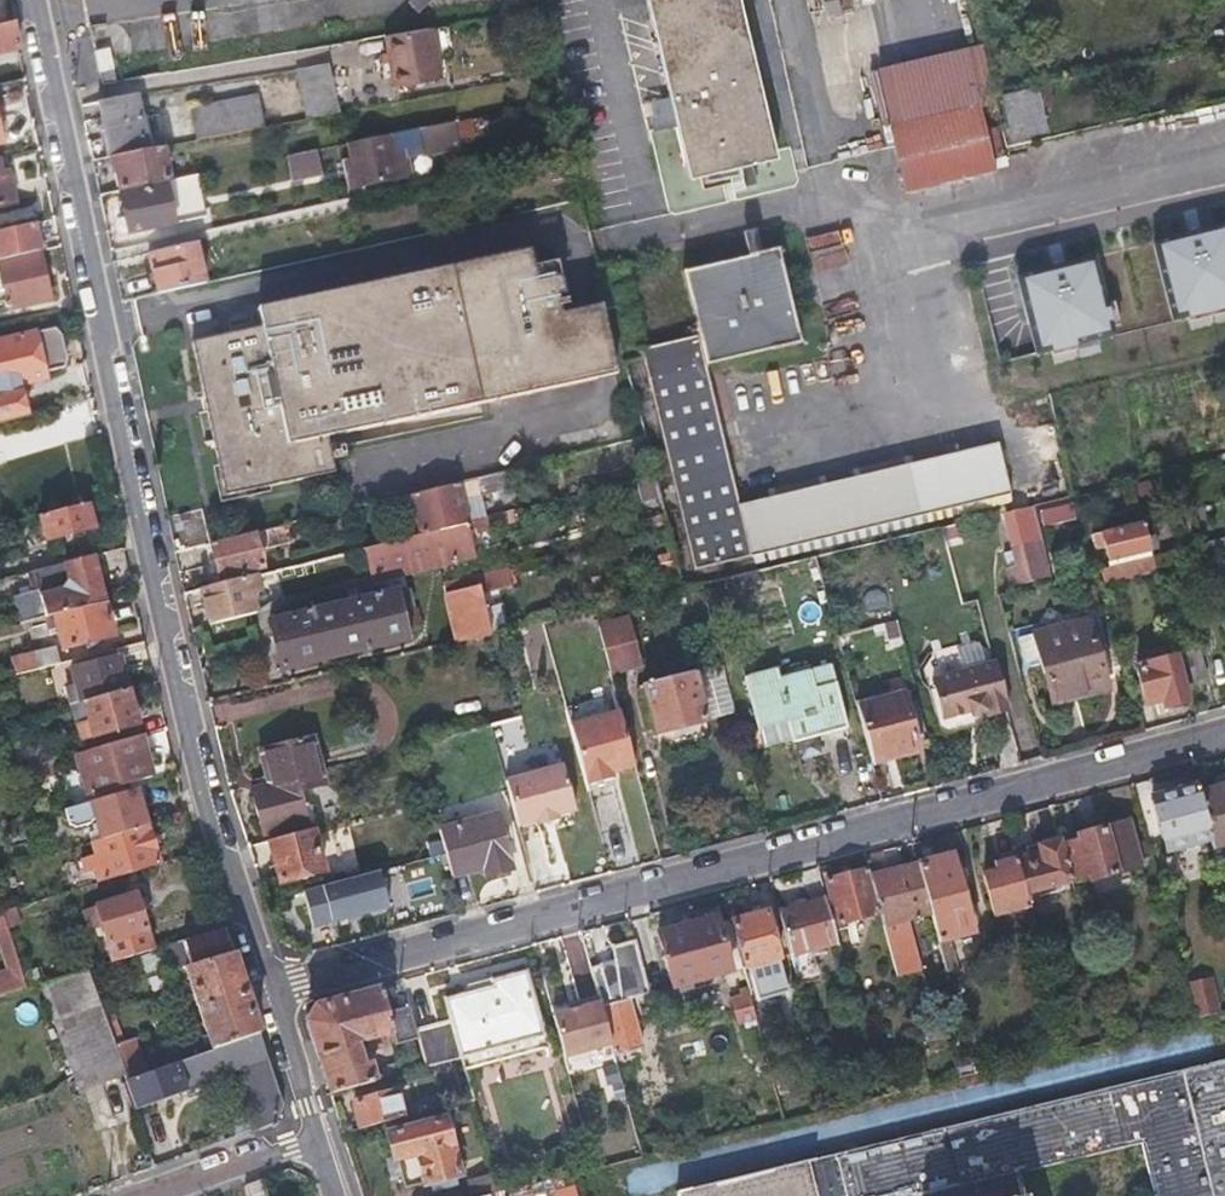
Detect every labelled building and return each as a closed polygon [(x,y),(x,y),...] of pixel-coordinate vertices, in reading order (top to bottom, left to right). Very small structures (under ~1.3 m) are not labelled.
[(287,0),(252,0),(255,34),(290,31),(287,0)] [(746,0),(652,0),(692,169),(732,160),(748,156),(780,149),(746,0)] [(15,35),(13,22),(0,26),(0,51),(18,46),(15,35)] [(436,27),(388,36),(397,84),(447,74),(436,27)] [(345,110),(339,85),(333,60),(297,66),(308,117),(345,110)] [(16,79),(14,72),(0,75),(0,90),(18,86),(16,79)] [(999,89),(1008,136),(1046,129),(1037,82),(999,89)] [(266,125),(263,109),(258,93),(194,106),(200,138),(266,125)] [(112,156),(152,148),(140,94),(100,101),(112,156)] [(902,190),(994,168),(979,104),(886,126),(902,190)] [(462,144),(459,132),(456,119),(419,127),(425,153),(462,144)] [(356,158),(346,160),(352,185),(398,176),(393,152),(401,150),(397,132),(353,141),(356,158)] [(123,190),(170,181),(173,180),(166,145),(152,148),(112,156),(115,172),(119,172),(123,190)] [(324,172),(322,160),(319,149),(291,155),(296,178),(324,172)] [(0,157),(0,203),(13,201),(3,156),(0,157)] [(748,156),(732,160),(753,251),(769,247),(748,156)] [(182,235),(170,181),(123,190),(135,245),(182,235)] [(36,236),(33,222),(0,230),(0,260),(39,251),(36,236)] [(1154,241),(1174,316),(1187,312),(1189,319),(1224,309),(1224,222),(1154,241)] [(209,281),(205,261),(201,241),(154,251),(163,292),(209,281)] [(753,251),(735,255),(687,266),(703,330),(644,344),(699,565),(758,550),(746,502),(711,361),(806,338),(784,243),(769,247),(753,251)] [(559,291),(566,290),(559,257),(536,262),(532,244),(261,305),(266,326),(197,342),(231,492),(340,467),(332,433),(600,373),(585,308),(564,312),(559,291)] [(30,305),(50,300),(40,254),(0,263),(0,269),(10,310),(30,305)] [(1107,299),(1096,255),(1020,275),(1040,350),(1052,347),(1053,353),(1080,346),(1078,341),(1114,332),(1112,324),(1121,322),(1115,297),(1107,299)] [(604,304),(585,308),(600,373),(618,369),(604,304)] [(64,345),(61,332),(57,327),(0,341),(0,420),(27,414),(22,393),(36,390),(34,381),(46,378),(44,372),(63,367),(67,358),(64,345)] [(746,502),(758,550),(1016,488),(1003,438),(746,502)] [(430,532),(475,520),(470,497),(487,493),(483,476),(419,492),(430,532)] [(93,529),(91,517),(88,504),(41,516),(47,542),(93,529)] [(1007,587),(1050,575),(1034,507),(1000,516),(1012,567),(1002,570),(1007,587)] [(1146,515),(1095,528),(1099,542),(1111,538),(1115,553),(1164,541),(1161,527),(1150,529),(1146,515)] [(461,554),(471,552),(481,549),(475,520),(430,532),(372,546),(380,580),(463,559),(461,554)] [(263,548),(280,544),(297,539),(293,523),(217,541),(226,576),(267,566),(263,548)] [(1161,568),(1159,561),(1158,554),(1106,568),(1108,581),(1161,568)] [(47,617),(54,615),(105,602),(93,555),(36,570),(47,617)] [(453,582),(455,591),(466,640),(498,632),(490,592),(520,586),(516,567),(453,582)] [(257,592),(262,591),(267,590),(263,574),(209,587),(218,624),(261,613),(257,592)] [(421,586),(408,589),(416,625),(429,622),(421,586)] [(288,669),(353,653),(419,637),(416,625),(408,589),(277,621),(288,669)] [(64,651),(89,645),(114,638),(105,602),(54,615),(64,651)] [(602,624),(614,671),(646,663),(633,616),(602,624)] [(1091,624),(1064,630),(1037,636),(1053,708),(1107,693),(1091,624)] [(27,671),(57,663),(60,662),(56,645),(12,657),(16,674),(27,671)] [(119,647),(96,653),(73,659),(83,701),(130,688),(119,647)] [(1198,648),(1189,650),(1180,652),(1187,684),(1205,679),(1198,648)] [(1137,666),(1142,688),(1147,709),(1162,706),(1164,716),(1189,710),(1176,656),(1137,666)] [(740,710),(727,661),(650,682),(662,730),(740,710)] [(997,661),(937,677),(948,716),(973,710),(974,714),(993,709),(994,714),(1010,710),(997,661)] [(60,675),(57,663),(27,671),(30,683),(60,675)] [(834,665),(810,672),(784,679),(782,669),(750,677),(770,748),(852,727),(834,665)] [(130,688),(83,701),(73,703),(82,738),(139,723),(130,688)] [(877,762),(899,756),(921,749),(904,692),(861,704),(877,762)] [(629,730),(579,742),(597,809),(623,803),(621,797),(645,791),(629,730)] [(325,766),(323,757),(317,733),(267,746),(274,779),(325,766)] [(153,774),(148,754),(143,734),(79,752),(91,792),(153,774)] [(18,750),(21,759),(23,769),(53,760),(49,741),(18,750)] [(568,763),(511,778),(523,827),(541,823),(541,826),(563,820),(562,817),(580,812),(568,763)] [(325,766),(274,779),(257,784),(268,833),(313,821),(305,787),(329,781),(325,766)] [(1199,791),(1213,844),(1219,867),(1224,865),(1224,784),(1199,791)] [(97,816),(99,821),(101,826),(90,830),(94,844),(151,827),(139,786),(67,807),(70,820),(78,824),(86,822),(97,816)] [(1213,844),(1199,791),(1198,786),(1150,799),(1166,856),(1213,844)] [(443,828),(449,852),(454,875),(485,868),(488,875),(515,868),(500,813),(443,828)] [(1068,842),(1073,858),(1077,874),(1091,871),(1093,877),(1143,862),(1131,817),(1082,831),(1083,837),(1068,842)] [(151,827),(94,844),(96,851),(86,854),(92,872),(102,869),(106,882),(163,865),(151,827)] [(326,870),(321,849),(316,828),(273,839),(283,881),(326,870)] [(1041,854),(1017,860),(1028,902),(1076,889),(1064,841),(1039,848),(1041,854)] [(958,851),(920,862),(933,913),(940,938),(949,936),(978,928),(958,851)] [(993,866),(994,869),(995,873),(983,877),(995,919),(1030,910),(1028,902),(1017,860),(993,866)] [(875,874),(885,913),(887,924),(933,913),(920,862),(875,874)] [(848,923),(885,913),(875,874),(874,872),(874,870),(837,880),(848,923)] [(154,951),(147,922),(140,894),(100,906),(115,963),(154,951)] [(782,915),(787,937),(793,959),(846,946),(835,901),(782,915)] [(7,911),(10,920),(12,929),(23,926),(19,907),(7,911)] [(711,912),(699,915),(688,918),(689,924),(658,933),(673,988),(732,972),(720,925),(719,919),(714,920),(711,912)] [(745,969),(764,965),(783,960),(771,913),(733,923),(745,969)] [(733,923),(733,921),(720,925),(732,972),(745,969),(733,923)] [(216,1053),(261,1036),(226,930),(173,945),(181,970),(187,968),(216,1053)] [(958,972),(949,936),(940,938),(949,974),(958,972)] [(79,956),(84,972),(89,970),(104,966),(97,939),(87,941),(89,953),(79,956)] [(616,1056),(630,1052),(644,1048),(632,998),(650,993),(636,940),(613,946),(615,960),(602,964),(602,965),(592,968),(601,999),(613,1046),(616,1056)] [(78,1079),(125,1066),(113,1035),(89,970),(84,972),(42,984),(60,1030),(78,1079)] [(447,1021),(418,1029),(420,1037),(424,1051),(428,1065),(540,1036),(523,972),(487,983),(488,989),(442,1002),(447,1021)] [(1210,986),(1190,991),(1199,1025),(1219,1020),(1210,986)] [(393,1029),(388,1013),(381,987),(343,998),(315,1005),(305,1022),(328,1092),(370,1081),(364,1063),(359,1064),(352,1040),(360,1038),(363,1049),(384,1044),(380,1034),(393,1029)] [(752,996),(747,997),(742,999),(748,1023),(758,1020),(752,996)] [(613,1046),(601,999),(579,1004),(581,1010),(552,1017),(563,1059),(613,1046)] [(412,1007),(388,1013),(393,1029),(397,1044),(420,1037),(418,1029),(412,1007)] [(125,1066),(128,1075),(131,1084),(151,1076),(137,1042),(129,1046),(123,1032),(113,1035),(125,1066)] [(131,1084),(128,1075),(107,1082),(123,1126),(193,1102),(191,1096),(235,1080),(247,1112),(228,1119),(235,1138),(273,1124),(283,1106),(261,1036),(216,1053),(151,1076),(131,1084)] [(700,1193),(701,1195),(1224,1195),(1224,1065),(700,1193)] [(394,1086),(379,1091),(364,1095),(365,1101),(354,1104),(361,1129),(403,1117),(394,1086)] [(389,1133),(393,1146),(396,1160),(400,1159),(408,1188),(459,1175),(445,1118),(389,1133)] [(143,1159),(158,1154),(173,1148),(164,1127),(123,1142),(135,1174),(147,1170),(143,1159)] [(470,1195),(485,1195),(506,1191),(501,1170),(465,1179),(470,1195)] [(248,1195),(266,1195),(261,1180),(245,1186),(248,1195)]
